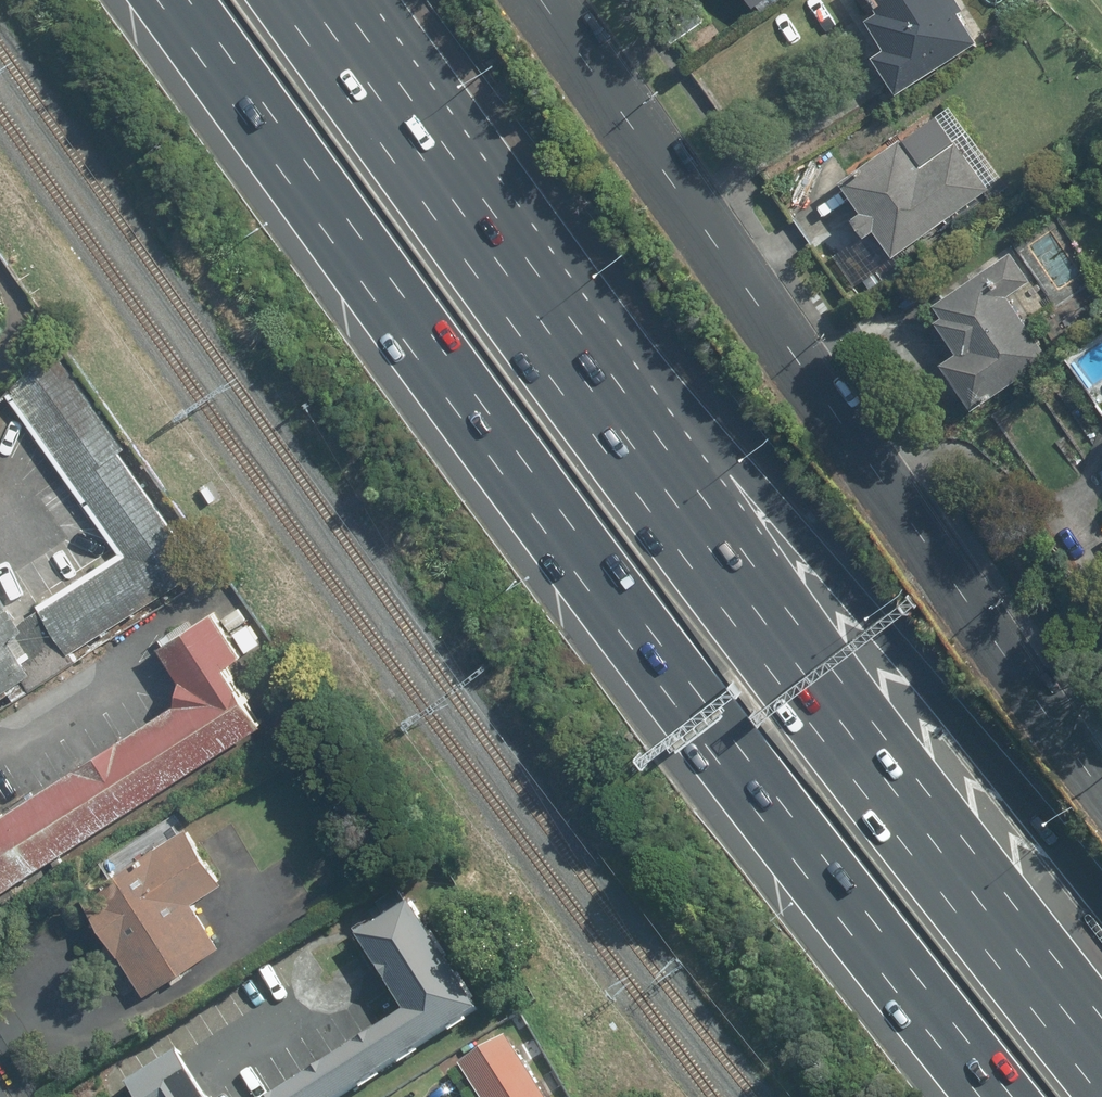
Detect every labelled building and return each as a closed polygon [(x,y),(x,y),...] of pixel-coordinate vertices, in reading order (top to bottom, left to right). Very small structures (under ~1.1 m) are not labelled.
[(893,12),(880,21),(895,44),(883,51),(908,90),(987,39),(961,0),(885,0),(893,12)] [(848,173),(868,203),(858,210),(874,233),(885,226),(900,249),(991,186),(960,141),(954,145),(940,126),(913,145),(905,134),(848,173)] [(938,306),(965,342),(947,356),(983,404),(1003,390),(1053,351),(1012,298),(1036,279),(1012,249),(938,306)] [(200,573),(55,349),(13,393),(117,553),(40,602),(74,654),(200,573)] [(0,599),(0,698),(45,669),(0,599)] [(265,721),(227,662),(243,652),(215,608),(157,646),(190,697),(6,814),(0,805),(0,891),(265,721)] [(225,883),(188,826),(84,893),(148,992),(220,946),(192,903),(225,883)] [(408,902),(356,935),(405,1010),(269,1096),(344,1096),(479,1010),(408,902)] [(505,1038),(460,1067),(479,1096),(543,1096),(505,1038)] [(181,1048),(126,1083),(136,1096),(212,1096),(181,1048)]
